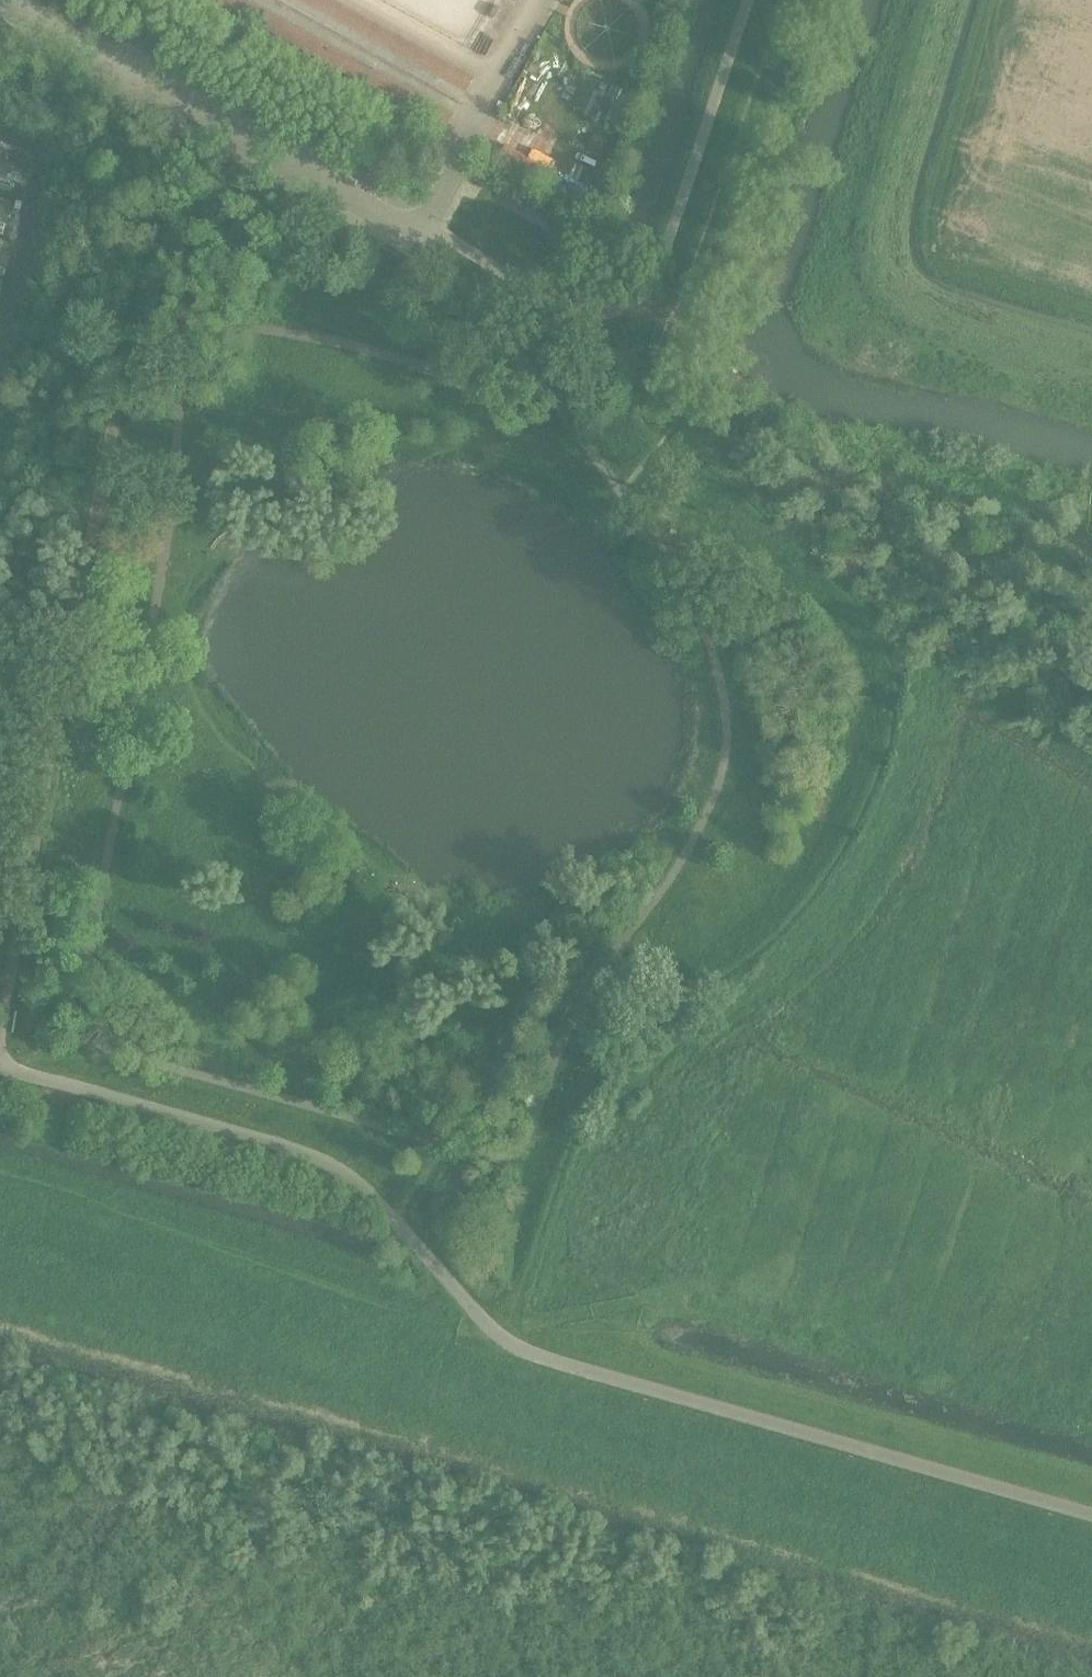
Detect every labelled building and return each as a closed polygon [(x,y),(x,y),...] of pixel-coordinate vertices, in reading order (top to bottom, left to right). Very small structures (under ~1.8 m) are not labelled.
[(6,156),(0,172),(0,175),(17,181),(23,163),(6,156)] [(0,199),(0,218),(7,220),(10,201),(0,199)]
